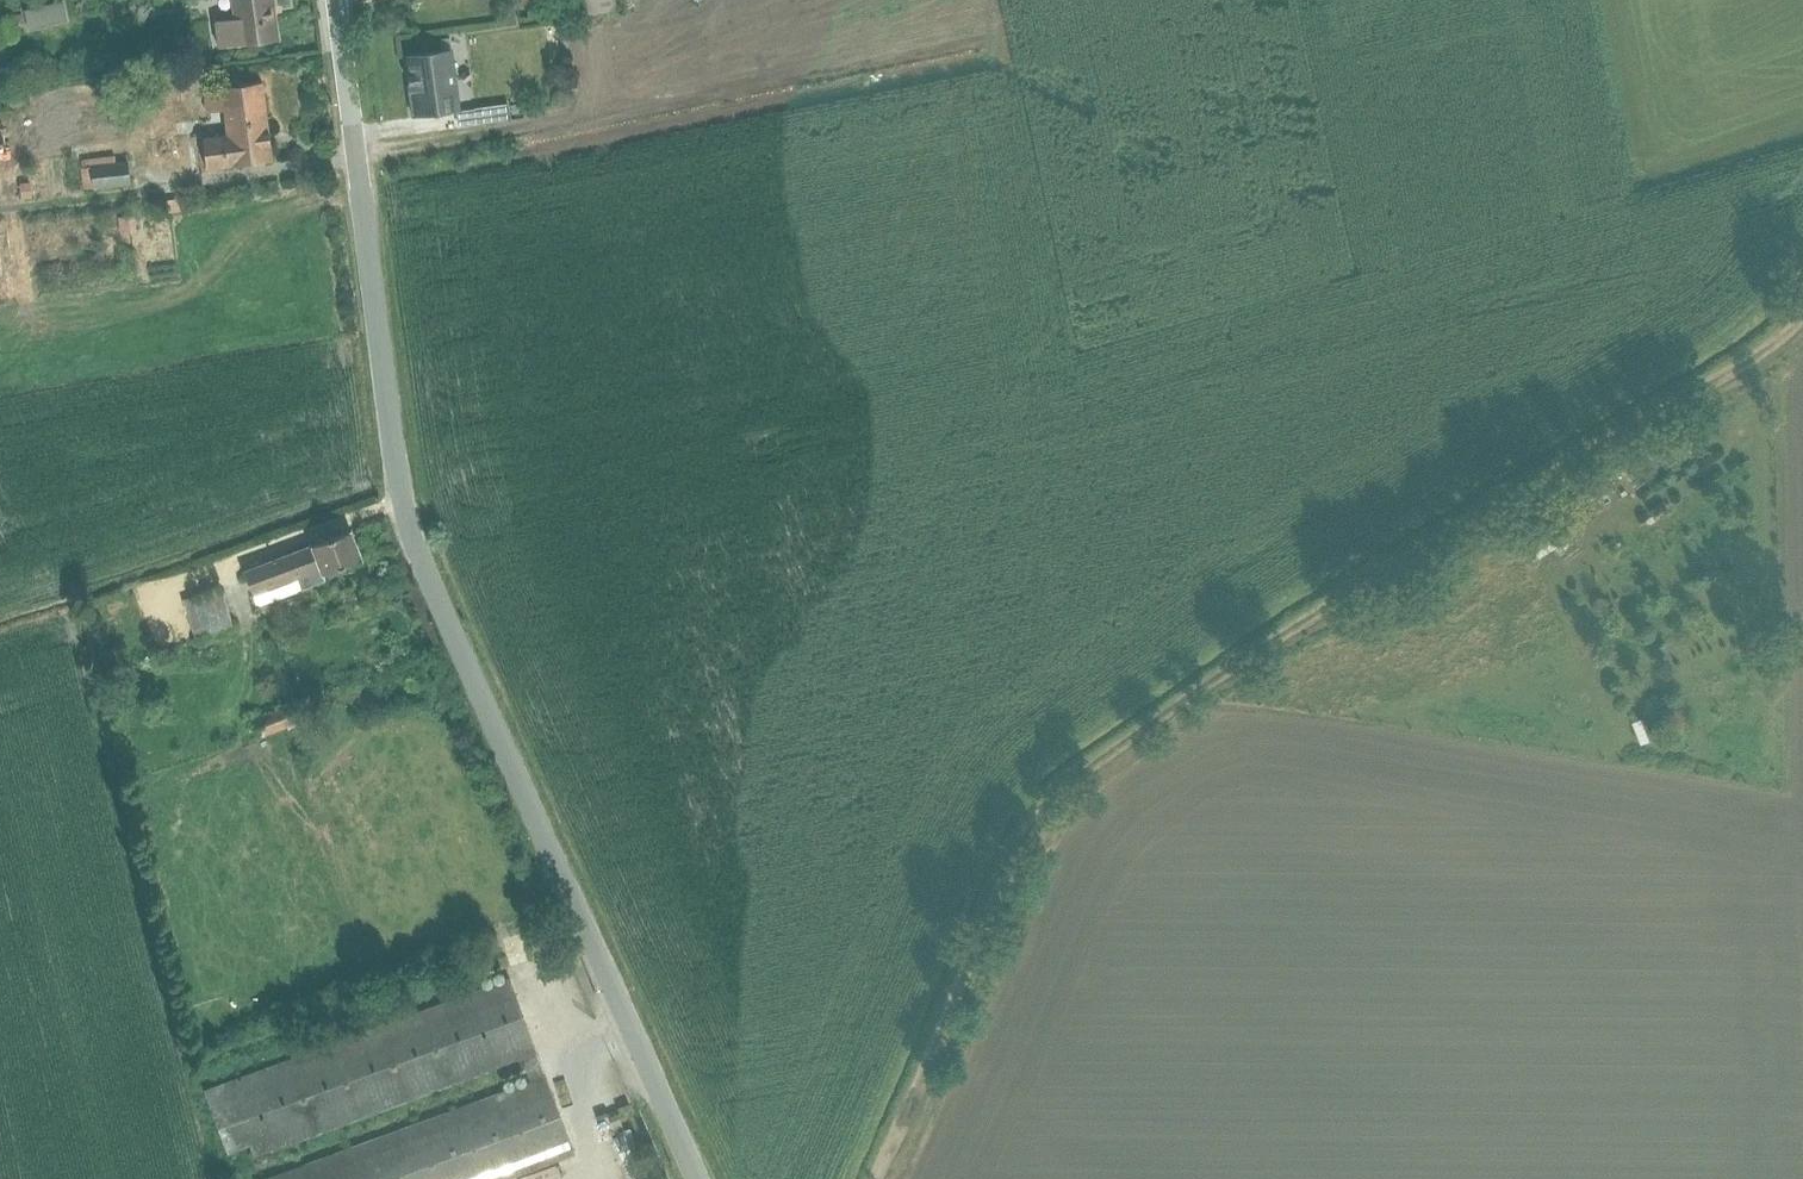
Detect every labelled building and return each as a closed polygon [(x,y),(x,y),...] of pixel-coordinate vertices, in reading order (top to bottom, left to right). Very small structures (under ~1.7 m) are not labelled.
[(280,41),(275,0),(232,0),(234,18),(216,20),(220,48),(280,41)] [(414,116),(462,109),(454,46),(406,52),(414,116)] [(208,168),(274,160),(264,79),(200,87),(203,113),(224,111),(227,133),(204,136),(208,168)] [(151,165),(136,164),(136,158),(103,157),(101,189),(150,192),(151,165)] [(139,218),(138,236),(155,237),(156,219),(139,218)] [(260,603),(364,559),(347,517),(242,561),(260,603)] [(229,617),(218,579),(164,595),(174,632),(229,617)] [(285,703),(250,716),(257,737),(293,722),(285,703)] [(1640,715),(1629,720),(1639,745),(1650,740),(1640,715)] [(502,994),(203,1104),(227,1171),(527,1061),(502,994)] [(310,1178),(531,1178),(572,1164),(547,1094),(310,1178)]
